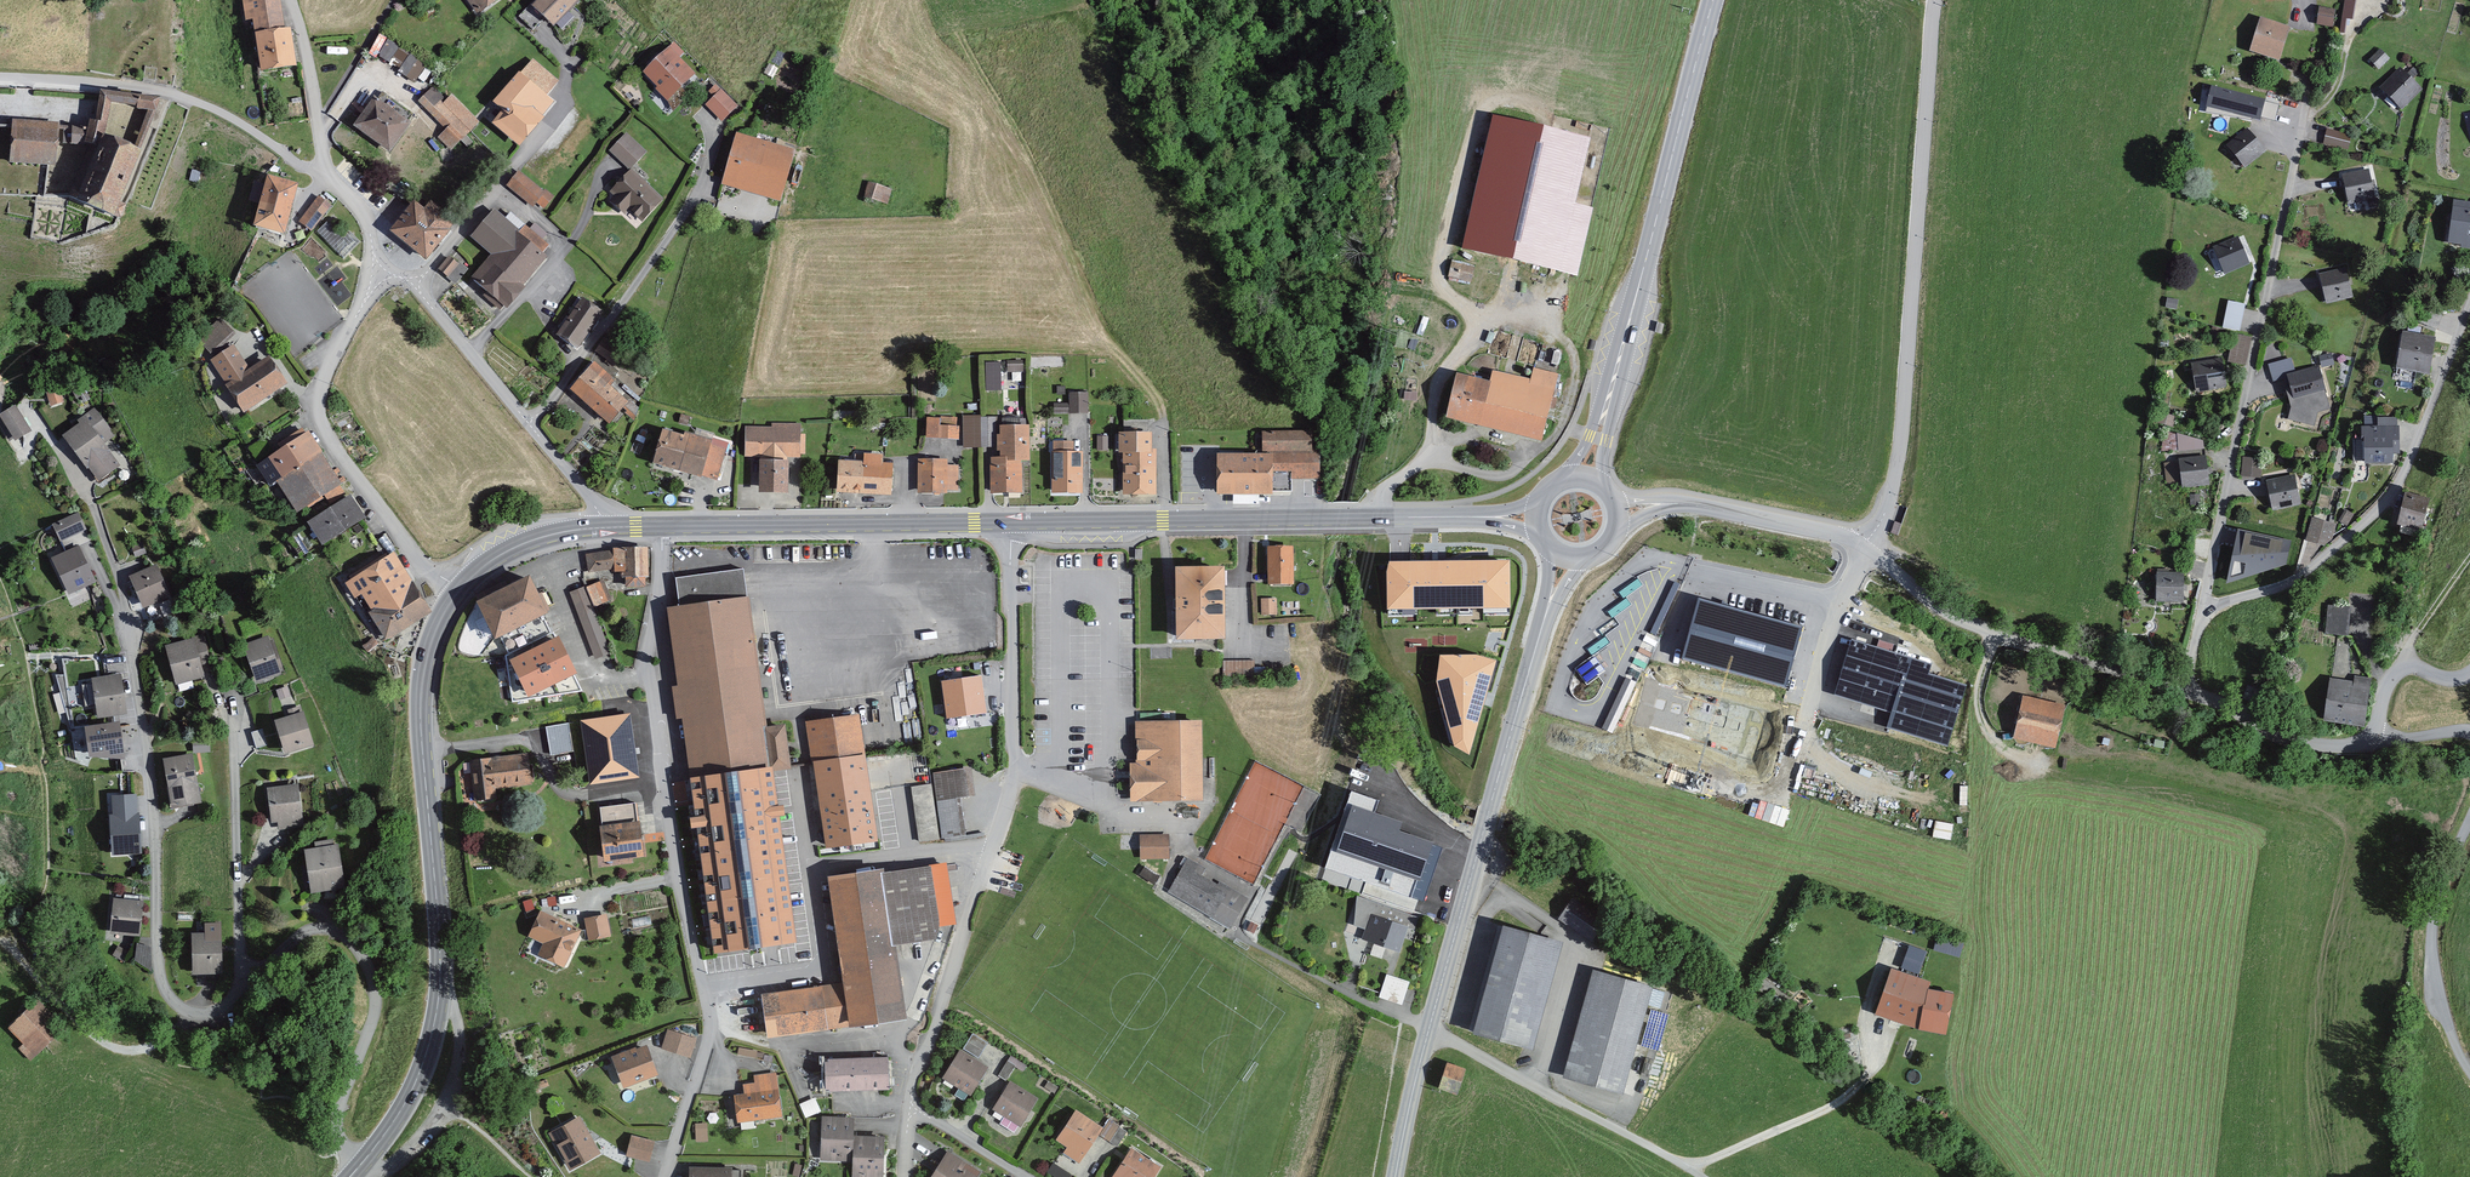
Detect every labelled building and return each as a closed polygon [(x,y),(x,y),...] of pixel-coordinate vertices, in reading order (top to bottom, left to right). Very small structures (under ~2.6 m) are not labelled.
[(295,68),(290,30),(281,31),(277,0),(240,0),(243,24),(251,23),(258,73),(295,68)] [(497,0),(464,0),(476,16),(497,0)] [(553,27),(578,0),(538,0),(531,7),(553,27)] [(2352,21),(2355,3),(2345,1),(2342,19),(2352,21)] [(517,19),(532,32),(542,21),(527,8),(517,19)] [(2333,11),(2319,9),(2316,27),(2330,30),(2333,11)] [(2289,30),(2261,21),(2250,53),(2278,63),(2289,30)] [(391,38),(378,54),(390,63),(391,62),(416,81),(427,66),(391,38)] [(665,103),(693,75),(667,49),(641,74),(656,90),(654,92),(665,103)] [(2388,59),(2379,51),(2369,62),(2378,70),(2388,59)] [(544,97),(556,82),(531,60),(518,75),(516,74),(491,104),(501,111),(490,125),(518,148),(541,120),(540,118),(552,104),(544,97)] [(2420,90),(2398,69),(2379,90),(2402,111),(2420,90)] [(708,93),(712,98),(704,106),(720,122),(735,107),(715,86),(708,93)] [(2205,107),(2275,124),(2280,102),(2210,86),(2205,107)] [(477,123),(450,95),(441,103),(429,91),(416,103),(443,131),(437,137),(449,150),(477,123)] [(147,114),(154,117),(156,103),(99,93),(98,98),(93,124),(105,126),(109,108),(147,114)] [(388,153),(408,124),(373,100),(353,129),(388,153)] [(130,153),(137,156),(154,117),(147,114),(130,153)] [(58,128),(58,125),(11,122),(11,127),(8,164),(55,168),(56,147),(58,128)] [(105,126),(93,124),(86,123),(86,130),(58,128),(56,147),(96,150),(100,141),(105,126)] [(1571,209),(1586,144),(1496,124),(1469,247),(1574,270),(1587,213),(1571,209)] [(2226,147),(2245,169),(2266,151),(2246,129),(2226,147)] [(2349,136),(2325,129),(2321,143),(2346,149),(2349,136)] [(607,152),(628,171),(644,154),(624,135),(607,152)] [(792,151),(735,136),(721,187),(778,202),(792,151)] [(130,153),(100,141),(96,150),(73,205),(117,224),(124,208),(117,206),(138,156),(137,156),(130,153)] [(2369,170),(2341,174),(2346,203),(2374,198),(2369,170)] [(542,191),(520,171),(506,186),(531,208),(535,203),(542,209),(552,197),(543,189),(542,191)] [(662,200),(630,171),(609,194),(613,197),(609,202),(624,215),(628,210),(641,223),(662,200)] [(283,236),(295,187),(264,179),(252,228),(283,236)] [(865,198),(891,202),(893,186),(868,182),(865,198)] [(329,207),(315,197),(297,222),(312,232),(329,207)] [(2454,200),(2448,244),(2469,247),(2469,202),(2454,200)] [(430,201),(423,210),(412,202),(388,235),(425,262),(456,220),(430,201)] [(546,247),(523,226),(517,232),(494,212),(470,239),(490,256),(472,276),(481,284),(478,288),(505,311),(523,290),(520,287),(545,259),(540,254),(546,247)] [(2210,248),(2222,275),(2247,264),(2235,238),(2210,248)] [(456,265),(447,258),(437,270),(446,278),(456,265)] [(1475,281),(1475,264),(1452,262),(1451,279),(1475,281)] [(2343,267),(2318,273),(2325,302),(2351,295),(2343,267)] [(602,315),(581,300),(554,336),(575,351),(602,315)] [(2221,327),(2239,331),(2245,306),(2227,302),(2221,327)] [(231,333),(219,321),(195,343),(207,356),(231,333)] [(2435,341),(2402,334),(2395,370),(2428,377),(2435,341)] [(626,350),(603,336),(593,353),(616,367),(626,350)] [(2248,339),(2233,336),(2227,364),(2243,367),(2248,339)] [(284,385),(267,358),(247,371),(232,348),(207,364),(240,413),(284,385)] [(2313,427),(2316,414),(2330,410),(2327,397),(2324,397),(2317,365),(2292,371),(2289,359),(2266,365),(2271,382),(2287,379),(2290,388),(2285,389),(2290,410),(2287,421),(2313,427)] [(2222,360),(2190,366),(2194,395),(2226,390),(2222,360)] [(1002,389),(1002,362),(986,362),(987,390),(1002,389)] [(621,411),(632,421),(637,408),(629,400),(626,403),(609,389),(614,383),(592,364),(568,392),(608,426),(621,411)] [(1541,443),(1556,377),(1532,371),(1530,381),(1492,373),(1489,384),(1456,376),(1446,421),(1541,443)] [(45,388),(49,406),(62,403),(58,385),(45,388)] [(1086,415),(1086,395),(1068,394),(1067,406),(1054,406),(1053,414),(1086,415)] [(12,407),(0,416),(0,423),(14,443),(30,432),(12,407)] [(114,436),(93,408),(74,422),(77,426),(62,438),(97,484),(120,467),(102,444),(114,436)] [(2174,418),(2158,413),(2155,423),(2171,428),(2174,418)] [(980,448),(978,416),(961,417),(963,449),(980,448)] [(1001,416),(1000,425),(1030,425),(1030,417),(1001,416)] [(957,442),(958,428),(953,428),(954,420),(939,419),(939,422),(926,421),(925,440),(957,442)] [(2397,419),(2377,419),(2377,427),(2362,427),(2362,442),(2364,442),(2364,465),(2391,464),(2391,444),(2397,444),(2397,419)] [(875,421),(863,421),(863,429),(875,429),(875,421)] [(798,460),(799,425),(770,424),(770,429),(744,428),(744,459),(798,460)] [(1029,462),(1028,427),(998,428),(999,460),(988,460),(989,494),(1023,493),(1022,462),(1029,462)] [(715,482),(726,443),(710,439),(710,441),(683,434),(682,437),(662,432),(653,466),(715,482)] [(1311,450),(1311,432),(1261,432),(1261,456),(1216,456),(1216,496),(1272,496),(1271,492),(1291,492),(1291,480),(1319,480),(1319,450),(1311,450)] [(339,485),(307,434),(253,468),(267,489),(273,484),(292,514),(339,485)] [(1149,451),(1150,436),(1119,435),(1118,456),(1122,456),(1121,497),(1155,497),(1156,451),(1149,451)] [(2201,442),(2176,435),(2177,451),(2201,449),(2201,442)] [(1106,452),(1107,439),(1095,439),(1094,452),(1106,452)] [(1082,495),(1082,453),(1073,453),(1073,442),(1052,442),(1052,480),(1049,480),(1049,495),(1082,495)] [(2243,456),(2242,476),(2262,476),(2263,457),(2243,456)] [(890,498),(892,466),(881,465),(882,458),(864,457),(863,463),(838,462),(836,495),(890,498)] [(2181,489),(2208,487),(2206,457),(2179,459),(2181,489)] [(958,467),(946,467),(946,461),(917,461),(917,497),(945,497),(945,492),(957,492),(958,467)] [(2165,461),(2166,483),(2179,483),(2178,461),(2165,461)] [(787,495),(788,464),(759,463),(758,495),(787,495)] [(2298,506),(2291,475),(2263,482),(2271,513),(2298,506)] [(2428,499),(2404,494),(2398,526),(2421,530),(2428,499)] [(363,520),(347,498),(306,526),(322,549),(363,520)] [(2350,515),(2344,511),(2338,523),(2344,526),(2350,515)] [(51,525),(60,541),(84,529),(75,512),(51,525)] [(511,513),(493,521),(496,528),(514,520),(511,513)] [(2322,546),(2331,538),(2334,524),(2311,519),(2305,542),(2322,546)] [(2288,543),(2240,532),(2230,579),(2284,562),(2288,543)] [(93,582),(75,546),(49,559),(68,595),(93,582)] [(1292,548),(1267,548),(1267,586),(1291,587),(1292,548)] [(648,549),(613,550),(613,575),(624,575),(624,590),(644,589),(643,579),(648,579),(648,549)] [(612,571),(609,552),(585,555),(587,574),(612,571)] [(429,615),(391,554),(343,585),(353,600),(359,596),(371,614),(367,617),(384,643),(429,615)] [(1507,563),(1389,565),(1389,606),(1507,604),(1507,563)] [(169,596),(155,566),(128,578),(143,608),(169,596)] [(1223,570),(1175,570),(1176,641),(1224,641),(1223,570)] [(764,728),(743,571),(676,580),(680,609),(667,611),(678,689),(672,689),(675,706),(676,720),(680,719),(713,951),(797,939),(773,768),(790,766),(784,725),(764,728)] [(2156,603),(2183,603),(2182,573),(2156,573),(2156,603)] [(494,642),(546,617),(528,580),(476,605),(494,642)] [(612,601),(601,581),(584,590),(595,610),(612,601)] [(1803,627),(1700,598),(1683,658),(1787,687),(1803,627)] [(1274,616),(1275,600),(1260,600),(1260,616),(1274,616)] [(2356,610),(2328,608),(2325,634),(2353,637),(2356,610)] [(207,655),(200,635),(190,638),(191,640),(163,648),(175,687),(205,678),(198,658),(207,655)] [(269,639),(241,649),(253,683),(281,673),(269,639)] [(1931,663),(1849,639),(1833,695),(1890,712),(1886,728),(1948,746),(1966,686),(1927,674),(1931,663)] [(576,677),(557,641),(509,665),(528,702),(576,677)] [(1475,657),(1442,658),(1439,681),(1456,744),(1468,751),(1493,661),(1475,657)] [(1224,675),(1255,676),(1255,659),(1225,659),(1224,675)] [(986,712),(981,674),(942,679),(947,717),(986,712)] [(126,715),(119,676),(91,681),(98,720),(126,715)] [(2370,679),(2353,677),(2352,681),(2330,678),(2325,719),(2364,724),(2370,679)] [(1635,684),(1626,679),(1603,728),(1612,732),(1635,684)] [(278,689),(280,698),(290,696),(288,687),(278,689)] [(2064,707),(2022,697),(2012,739),(2054,749),(2064,707)] [(273,723),(283,756),(313,746),(302,713),(273,723)] [(630,715),(582,722),(592,786),(639,779),(630,715)] [(858,715),(803,723),(809,761),(812,761),(825,847),(877,839),(858,715)] [(1202,798),(1199,719),(1134,721),(1135,762),(1129,762),(1130,800),(1202,798)] [(120,721),(84,726),(89,756),(126,759),(120,721)] [(569,723),(546,727),(552,754),(574,750),(569,723)] [(199,803),(191,754),(161,760),(170,808),(199,803)] [(530,786),(526,754),(468,761),(472,801),(495,798),(494,790),(530,786)] [(973,795),(969,767),(933,772),(937,801),(973,795)] [(687,780),(675,781),(677,801),(689,800),(687,780)] [(934,784),(914,786),(919,825),(930,823),(928,809),(936,808),(934,784)] [(278,832),(304,827),(296,786),(265,792),(272,824),(276,823),(278,832)] [(1377,800),(1351,791),(1322,879),(1414,910),(1417,900),(1424,902),(1443,846),(1400,831),(1403,822),(1372,812),(1377,800)] [(113,815),(109,815),(112,855),(141,853),(137,794),(111,796),(113,815)] [(634,803),(599,807),(601,824),(598,825),(602,861),(642,856),(639,821),(635,822),(634,803)] [(1168,859),(1168,834),(1139,834),(1139,859),(1168,859)] [(343,888),(337,845),(303,849),(308,892),(343,888)] [(1204,869),(1186,859),(1166,892),(1227,928),(1245,899),(1217,883),(1216,885),(1200,876),(1204,869)] [(894,944),(934,938),(938,926),(954,924),(945,862),(883,871),(883,867),(826,875),(842,983),(760,994),(766,1037),(904,1018),(894,944)] [(632,927),(651,922),(645,896),(626,901),(632,927)] [(1354,925),(1366,930),(1371,914),(1409,927),(1417,930),(1421,918),(1357,897),(1354,925)] [(142,902),(111,899),(108,933),(139,936),(142,902)] [(525,936),(542,944),(536,955),(561,967),(580,931),(538,910),(525,936)] [(1409,927),(1371,914),(1366,930),(1362,939),(1401,952),(1409,927)] [(605,916),(583,919),(587,941),(609,938),(605,916)] [(1528,1047),(1558,942),(1503,926),(1472,1031),(1528,1047)] [(29,931),(18,941),(23,947),(34,937),(29,931)] [(221,975),(220,934),(189,935),(191,976),(221,975)] [(149,970),(150,949),(135,944),(133,962),(149,970)] [(1910,944),(1902,966),(1919,973),(1928,950),(1910,944)] [(112,956),(122,961),(126,952),(117,948),(112,956)] [(1606,963),(1603,972),(1623,977),(1625,968),(1606,963)] [(1931,982),(1890,967),(1873,1014),(1914,1029),(1931,982)] [(1652,987),(1591,970),(1563,1074),(1623,1091),(1652,987)] [(1410,982),(1387,974),(1379,997),(1402,1005),(1410,982)] [(1929,990),(1921,1029),(1945,1033),(1952,994),(1929,990)] [(63,1030),(36,1000),(7,1026),(22,1043),(16,1048),(28,1061),(63,1030)] [(1672,1014),(1652,1008),(1641,1043),(1661,1049),(1672,1014)] [(693,1041),(667,1031),(661,1048),(688,1058),(693,1041)] [(978,1059),(987,1045),(972,1035),(962,1050),(978,1059)] [(656,1075),(645,1046),(610,1058),(621,1087),(656,1075)] [(969,1095),(987,1068),(959,1050),(941,1077),(969,1095)] [(888,1090),(887,1057),(827,1058),(827,1061),(824,1061),(824,1088),(828,1088),(829,1091),(888,1090)] [(1013,1067),(1007,1063),(998,1074),(1004,1079),(1013,1067)] [(1464,1070),(1446,1064),(1438,1090),(1456,1096),(1464,1070)] [(781,1118),(776,1074),(753,1077),(753,1083),(741,1085),(742,1095),(733,1096),(736,1123),(781,1118)] [(1020,1125),(1036,1096),(1007,1081),(991,1109),(1020,1125)] [(535,1092),(546,1088),(544,1082),(533,1085),(535,1092)] [(820,1113),(814,1098),(798,1105),(804,1120),(820,1113)] [(1101,1127),(1075,1109),(1055,1138),(1065,1145),(1061,1151),(1077,1162),(1101,1127)] [(600,1154),(578,1117),(548,1134),(569,1171),(600,1154)] [(853,1135),(853,1118),(821,1118),(819,1161),(851,1162),(851,1176),(883,1176),(884,1136),(853,1135)] [(695,1124),(695,1140),(706,1140),(707,1124),(695,1124)] [(649,1162),(654,1140),(631,1134),(625,1156),(649,1162)] [(1131,1149),(1112,1176),(1152,1176),(1159,1167),(1131,1149)] [(945,1152),(930,1176),(976,1176),(979,1172),(945,1152)] [(1048,1171),(1058,1176),(1066,1176),(1069,1172),(1053,1163),(1048,1171)] [(689,1168),(689,1176),(730,1176),(731,1169),(689,1168)]
